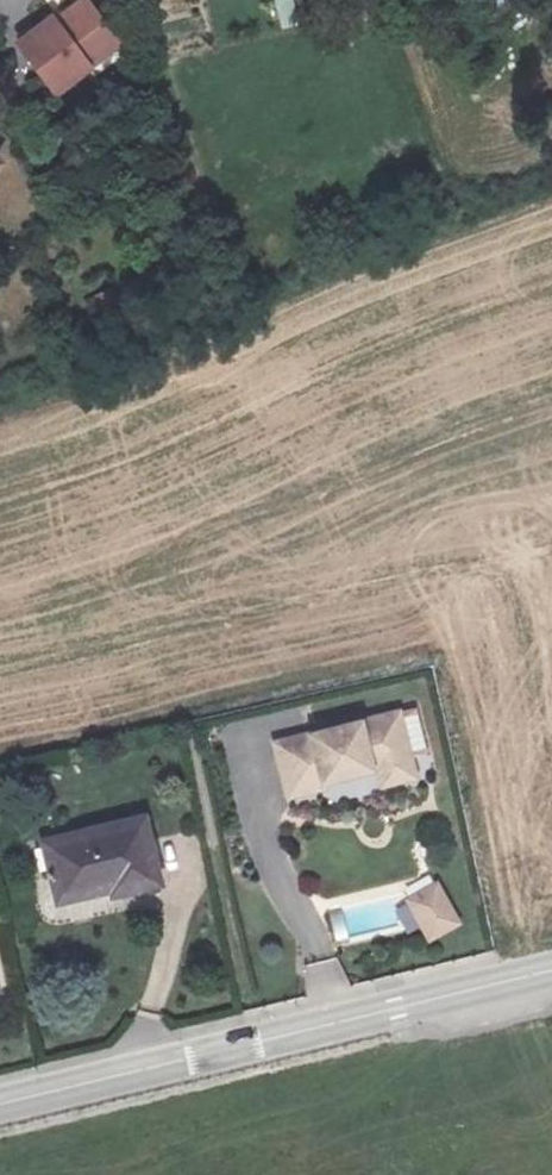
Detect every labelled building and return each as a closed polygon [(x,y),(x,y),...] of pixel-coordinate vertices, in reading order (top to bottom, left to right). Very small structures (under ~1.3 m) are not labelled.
[(36,38),(81,83),(108,55),(104,51),(133,24),(110,0),(83,0),(69,14),(63,10),(36,38)] [(284,29),(301,25),(295,0),(277,0),(284,29)] [(425,768),(433,759),(420,709),(298,739),(310,796),(342,787),(345,781),(398,767),(409,772),(425,768)] [(409,772),(398,767),(404,785),(438,778),(433,759),(425,768),(409,772)] [(164,824),(108,837),(120,895),(134,891),(137,901),(182,889),(164,824)] [(62,848),(77,907),(120,895),(108,837),(62,848)] [(439,880),(405,898),(430,943),(464,924),(439,880)]
